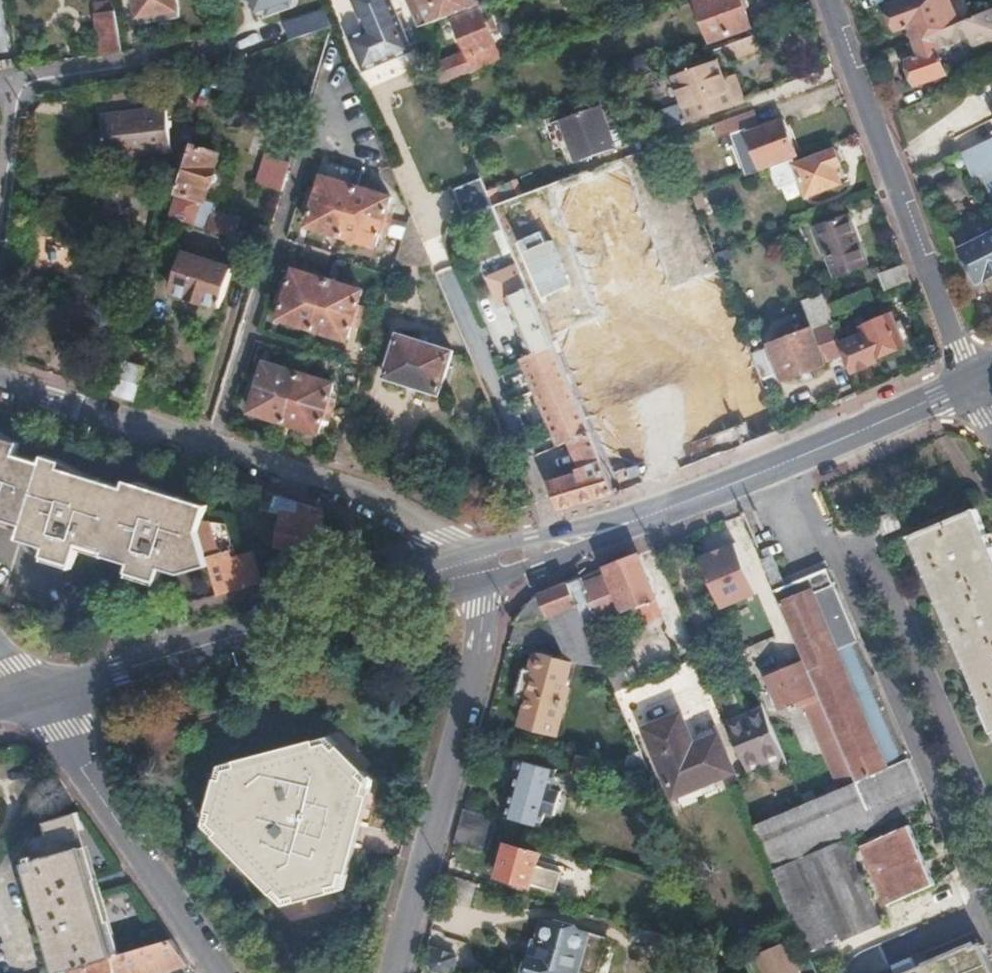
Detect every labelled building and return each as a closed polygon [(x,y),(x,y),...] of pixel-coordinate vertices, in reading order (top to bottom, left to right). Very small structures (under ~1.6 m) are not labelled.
[(115,0),(96,0),(105,53),(124,49),(115,0)] [(181,18),(178,0),(137,0),(141,24),(181,18)] [(323,0),(303,0),(301,1),(295,3),(299,14),(297,15),(301,33),(332,22),(323,0)] [(388,0),(350,0),(364,33),(347,40),(361,72),(409,52),(388,0)] [(474,0),(403,0),(415,27),(476,5),(474,0)] [(739,0),(704,0),(695,3),(709,40),(748,26),(739,0)] [(916,42),(931,36),(950,28),(944,9),(925,18),(920,0),(910,0),(888,8),(896,30),(910,26),(916,42)] [(925,18),(944,9),(950,28),(954,26),(944,0),(920,0),(925,18)] [(991,8),(954,26),(950,28),(931,36),(935,48),(991,23),(991,8)] [(482,22),(478,9),(450,19),(469,71),(496,61),(485,32),(492,29),(488,20),(482,22)] [(758,46),(753,34),(736,41),(741,52),(758,46)] [(921,57),(908,61),(917,85),(946,75),(935,48),(931,36),(916,42),(921,57)] [(916,42),(903,46),(908,61),(921,57),(916,42)] [(674,80),(688,120),(738,102),(729,78),(722,81),(716,65),(674,80)] [(612,148),(596,107),(544,126),(553,147),(566,143),(573,163),(612,148)] [(171,152),(167,109),(101,115),(102,129),(87,130),(90,160),(171,152)] [(752,110),(713,125),(719,139),(744,130),(758,125),(758,124),(752,110)] [(758,125),(744,130),(746,133),(770,125),(769,120),(758,124),(758,125)] [(770,125),(746,133),(758,169),(794,156),(781,120),(770,125)] [(687,149),(682,136),(672,140),(677,153),(687,149)] [(209,200),(213,186),(220,188),(224,186),(227,177),(224,173),(218,170),(223,153),(193,144),(183,179),(171,217),(236,237),(242,217),(219,210),(221,203),(209,200)] [(793,164),(791,160),(776,165),(780,175),(795,171),(805,197),(840,184),(834,167),(839,166),(833,149),(793,164)] [(279,207),(293,160),(271,154),(256,200),(279,207)] [(991,169),(981,173),(984,180),(991,176),(991,170),(991,169)] [(486,170),(477,173),(491,207),(500,204),(486,170)] [(312,226),(380,246),(386,228),(393,230),(396,220),(389,217),(395,197),(326,177),(320,197),(314,195),(310,206),(317,208),(312,226)] [(500,204),(491,207),(500,227),(567,203),(558,181),(500,204)] [(567,203),(500,227),(512,255),(516,265),(539,318),(568,306),(543,247),(580,232),(567,203)] [(865,261),(849,216),(818,227),(835,273),(865,261)] [(581,234),(596,272),(620,261),(604,224),(581,234)] [(582,338),(619,323),(596,272),(581,234),(580,232),(543,247),(568,306),(582,338)] [(964,250),(979,280),(991,274),(991,237),(964,250)] [(225,305),(235,267),(189,253),(178,292),(225,305)] [(911,283),(904,264),(880,273),(887,292),(911,283)] [(539,318),(516,265),(487,277),(497,302),(503,300),(526,356),(551,345),(539,318)] [(367,291),(299,271),(293,291),(287,290),(284,298),(291,300),(286,319),(353,339),(359,320),(367,322),(369,313),(362,310),(367,291)] [(827,296),(822,298),(828,313),(833,311),(827,296)] [(553,351),(582,338),(568,306),(539,318),(551,345),(553,351)] [(904,345),(890,315),(860,328),(873,358),(904,345)] [(823,361),(843,355),(831,323),(812,330),(811,328),(797,332),(794,322),(779,327),(783,337),(768,343),(781,379),(824,365),(823,361)] [(443,394),(456,350),(402,333),(389,376),(443,394)] [(567,440),(587,432),(577,408),(553,351),(551,345),(526,356),(520,358),(556,445),(567,440)] [(148,404),(159,367),(153,358),(131,352),(118,395),(148,404)] [(258,412),(326,432),(332,414),(339,416),(342,406),(334,403),(340,384),(272,364),(266,384),(260,382),(257,392),(263,394),(258,412)] [(674,398),(671,400),(643,411),(640,412),(651,443),(682,431),(677,418),(682,416),(674,398)] [(642,447),(651,443),(640,412),(610,424),(588,433),(601,463),(622,455),(642,447)] [(651,443),(642,447),(653,476),(718,451),(707,422),(682,431),(651,443)] [(559,507),(613,492),(601,463),(588,433),(587,432),(567,440),(581,473),(552,482),(555,494),(559,507)] [(210,508),(131,483),(129,487),(89,474),(86,479),(19,457),(22,449),(0,442),(0,515),(28,524),(24,538),(51,546),(49,554),(78,563),(84,541),(110,550),(109,555),(134,563),(132,570),(161,580),(166,563),(192,572),(213,565),(203,532),(206,522),(210,508)] [(316,552),(327,511),(280,496),(276,516),(285,519),(279,543),(316,552)] [(974,509),(912,536),(991,722),(991,551),(974,509)] [(901,525),(895,511),(876,520),(882,534),(901,525)] [(266,582),(258,555),(244,560),(235,556),(232,523),(206,522),(203,532),(213,565),(222,595),(243,588),(266,582)] [(701,542),(721,607),(759,595),(739,530),(701,542)] [(642,566),(638,555),(607,568),(610,577),(585,586),(581,577),(571,581),(580,602),(588,622),(619,611),(621,613),(636,607),(639,615),(658,608),(652,592),(647,579),(642,566)] [(816,972),(902,972),(844,839),(927,804),(826,568),(786,586),(773,555),(761,560),(820,697),(856,781),(839,788),(803,803),(753,825),(794,920),(816,972)] [(580,602),(571,581),(553,589),(539,596),(548,617),(551,616),(580,602)] [(548,617),(539,596),(528,604),(520,613),(516,621),(516,622),(548,617)] [(588,622),(580,602),(551,616),(571,661),(573,661),(573,662),(605,663),(597,645),(588,622)] [(522,724),(554,732),(573,662),(573,661),(571,661),(541,653),(541,656),(535,654),(531,670),(525,669),(519,691),(530,694),(522,724)] [(814,691),(802,662),(768,677),(780,705),(814,691)] [(856,781),(820,697),(803,704),(839,788),(856,781)] [(780,749),(762,707),(726,723),(743,764),(780,749)] [(672,799),(731,775),(711,728),(688,738),(679,717),(644,733),(672,799)] [(365,794),(368,781),(363,776),(366,773),(340,747),(336,751),(330,744),(318,748),(316,745),(241,767),(241,771),(229,774),(226,782),(222,782),(213,814),(217,818),(215,823),(224,832),(222,834),(234,847),(277,891),(280,889),(289,897),(298,895),(301,898),(333,889),(333,886),(341,883),(344,873),(346,874),(367,796),(365,794)] [(652,773),(642,751),(631,755),(628,767),(652,773)] [(602,770),(604,760),(600,759),(580,754),(576,773),(599,779),(601,773),(602,770)] [(557,815),(564,790),(554,787),(559,769),(525,760),(509,815),(544,825),(548,812),(557,815)] [(619,775),(621,765),(604,760),(602,770),(619,775)] [(496,822),(491,814),(465,806),(460,825),(493,834),(496,822)] [(96,876),(78,812),(45,822),(49,836),(32,841),(38,861),(27,864),(58,972),(65,972),(120,956),(96,876)] [(907,823),(861,842),(887,902),(913,890),(917,900),(937,891),(907,823)] [(488,851),(493,834),(460,825),(459,831),(456,841),(488,851)] [(541,853),(506,842),(497,874),(532,884),(541,853)] [(590,931),(544,918),(539,939),(535,938),(531,954),(534,956),(530,972),(579,972),(585,953),(589,933),(590,931)] [(669,948),(673,936),(637,927),(634,938),(669,948)] [(707,946),(711,933),(700,930),(696,943),(707,946)] [(597,956),(601,936),(589,933),(585,953),(597,956)] [(186,962),(171,940),(120,956),(65,972),(149,972),(186,962)] [(786,940),(744,958),(750,972),(764,972),(766,972),(767,972),(800,972),(786,940)] [(458,956),(435,950),(431,964),(434,970),(444,972),(450,972),(455,970),(458,956)]
